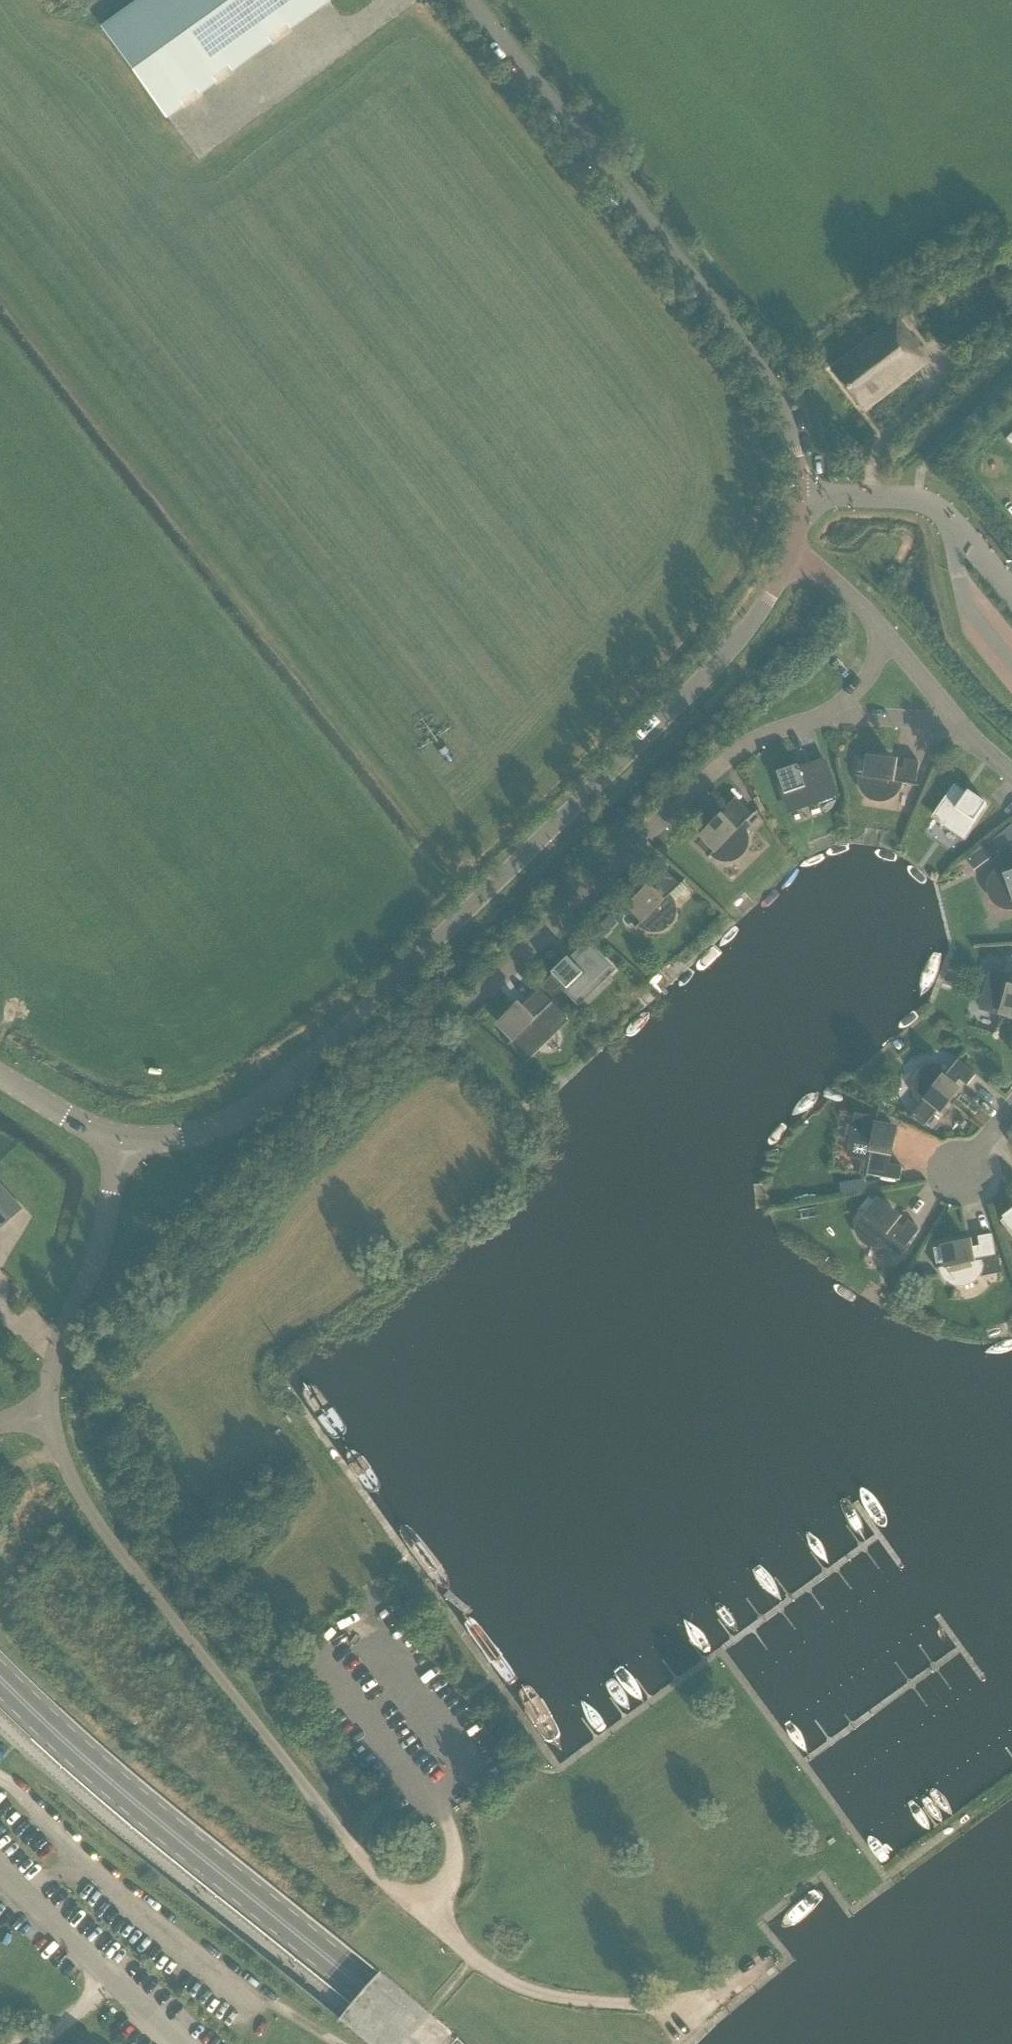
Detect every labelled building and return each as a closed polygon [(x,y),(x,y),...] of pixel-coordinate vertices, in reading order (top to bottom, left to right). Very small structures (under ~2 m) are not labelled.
[(106,32),(164,114),(181,102),(180,101),(196,90),(197,91),(213,79),(213,78),(228,66),(229,68),(272,37),(271,35),(287,24),(288,26),(323,0),(151,0),(106,32)] [(883,395),(926,362),(918,351),(919,350),(898,322),(833,372),(859,404),(878,389),(883,395)] [(859,759),(856,775),(855,777),(860,777),(860,780),(860,782),(860,785),(861,787),(862,789),(863,792),(865,794),(867,796),(869,797),(871,799),(875,800),(877,801),(880,801),(884,801),(888,800),(890,799),(893,797),(895,795),(897,792),(899,789),(900,786),(900,784),(919,787),(919,786),(916,785),(919,763),(905,760),(903,774),(893,772),(894,762),(869,758),(869,761),(859,759)] [(837,797),(824,760),(799,769),(798,766),(776,773),(790,814),(837,797)] [(965,795),(954,788),(935,816),(936,817),(937,815),(947,822),(944,826),(963,838),(986,804),(967,791),(965,795)] [(706,840),(700,846),(710,856),(708,858),(709,858),(712,855),(716,858),(720,860),(723,862),(727,862),(732,861),(737,860),(741,856),(745,852),(748,847),(748,842),(748,838),(748,834),(747,832),(745,828),(743,825),(755,814),(754,813),(751,815),(736,799),(725,809),(732,816),(725,823),(720,818),(702,836),(706,840)] [(995,848),(1002,869),(1000,870),(998,872),(996,873),(994,875),(992,878),(991,880),(990,882),(989,884),(989,887),(989,890),(989,892),(990,894),(991,897),(993,901),(995,903),(997,905),(1000,907),(1004,908),(1006,909),(1010,909),(1011,909),(1011,825),(993,841),(995,848)] [(992,857),(983,846),(965,860),(974,871),(992,857)] [(671,898),(669,897),(682,884),(681,883),(679,885),(663,869),(653,879),(659,886),(652,893),(648,888),(630,906),(643,920),(635,928),(636,929),(644,921),(645,923),(647,925),(649,926),(652,928),(655,929),(657,929),(661,929),(663,929),(665,928),(667,927),(670,925),(671,924),(673,921),(674,920),(675,918),(676,917),(676,915),(676,913),(676,910),(676,907),(675,905),(675,904),(674,902),(673,900),(671,898)] [(611,967),(589,944),(571,962),(567,958),(551,974),(577,1000),(592,985),(596,989),(596,988),(593,985),(611,967)] [(1011,1016),(1011,974),(1011,976),(992,970),(980,1010),(1000,1015),(999,1020),(1000,1020),(1002,1013),(1011,1016)] [(552,975),(543,983),(554,995),(557,997),(566,989),(563,986),(552,975)] [(567,1019),(539,990),(528,1001),(532,1005),(525,1011),(521,1011),(517,1007),(499,1024),(513,1039),(507,1045),(508,1046),(514,1040),(529,1056),(547,1038),(544,1034),(553,1026),(556,1030),(567,1019)] [(919,1107),(911,1116),(924,1127),(938,1109),(942,1112),(958,1092),(950,1085),(956,1077),(967,1086),(976,1075),(959,1061),(958,1061),(960,1058),(959,1057),(950,1069),(948,1071),(947,1071),(946,1070),(945,1070),(945,1069),(944,1069),(943,1068),(942,1068),(941,1068),(940,1067),(939,1067),(938,1067),(937,1067),(936,1067),(935,1067),(934,1067),(933,1067),(932,1067),(931,1067),(930,1067),(929,1068),(928,1068),(927,1068),(926,1069),(925,1069),(924,1070),(923,1070),(923,1071),(922,1071),(921,1072),(920,1073),(919,1074),(918,1075),(918,1076),(917,1077),(917,1078),(916,1078),(916,1079),(916,1080),(915,1081),(915,1082),(915,1083),(915,1084),(914,1085),(914,1086),(914,1087),(914,1088),(914,1089),(914,1090),(915,1090),(915,1091),(915,1092),(915,1093),(915,1094),(916,1095),(916,1096),(917,1097),(917,1098),(918,1098),(918,1099),(918,1100),(919,1100),(919,1101),(920,1101),(920,1102),(921,1102),(921,1103),(922,1103),(919,1107)] [(894,1107),(883,1102),(879,1109),(890,1115),(894,1107)] [(867,1175),(900,1181),(903,1167),(879,1163),(881,1153),(891,1154),(896,1130),(876,1126),(878,1115),(877,1115),(876,1120),(856,1116),(848,1156),(863,1159),(860,1174),(866,1175),(865,1178),(866,1178),(867,1175)] [(0,1184),(0,1230),(23,1209),(0,1184)] [(857,1225),(856,1227),(857,1229),(857,1231),(858,1233),(858,1234),(859,1236),(860,1237),(861,1239),(862,1240),(863,1242),(865,1243),(866,1244),(868,1245),(869,1245),(870,1246),(872,1246),(874,1247),(876,1247),(877,1247),(878,1247),(880,1247),(881,1247),(882,1246),(883,1246),(884,1246),(885,1245),(886,1245),(887,1244),(902,1256),(907,1250),(907,1251),(908,1250),(906,1248),(920,1230),(909,1221),(900,1232),(892,1225),(898,1217),(879,1201),(876,1204),(868,1197),(858,1210),(857,1211),(861,1214),(860,1214),(860,1215),(859,1216),(858,1218),(858,1220),(857,1222),(857,1224),(857,1225)] [(1002,1218),(1011,1231),(1011,1210),(1002,1218)] [(981,1272),(981,1269),(999,1266),(1001,1274),(1002,1274),(999,1258),(999,1257),(996,1257),(992,1235),(978,1237),(980,1251),(970,1253),(968,1242),(943,1247),(947,1266),(936,1268),(936,1269),(941,1268),(942,1271),(943,1273),(945,1277),(947,1279),(950,1282),(953,1283),(954,1284),(957,1285),(960,1285),(963,1285),(967,1284),(969,1284),(973,1281),(976,1279),(979,1275),(981,1272)]
